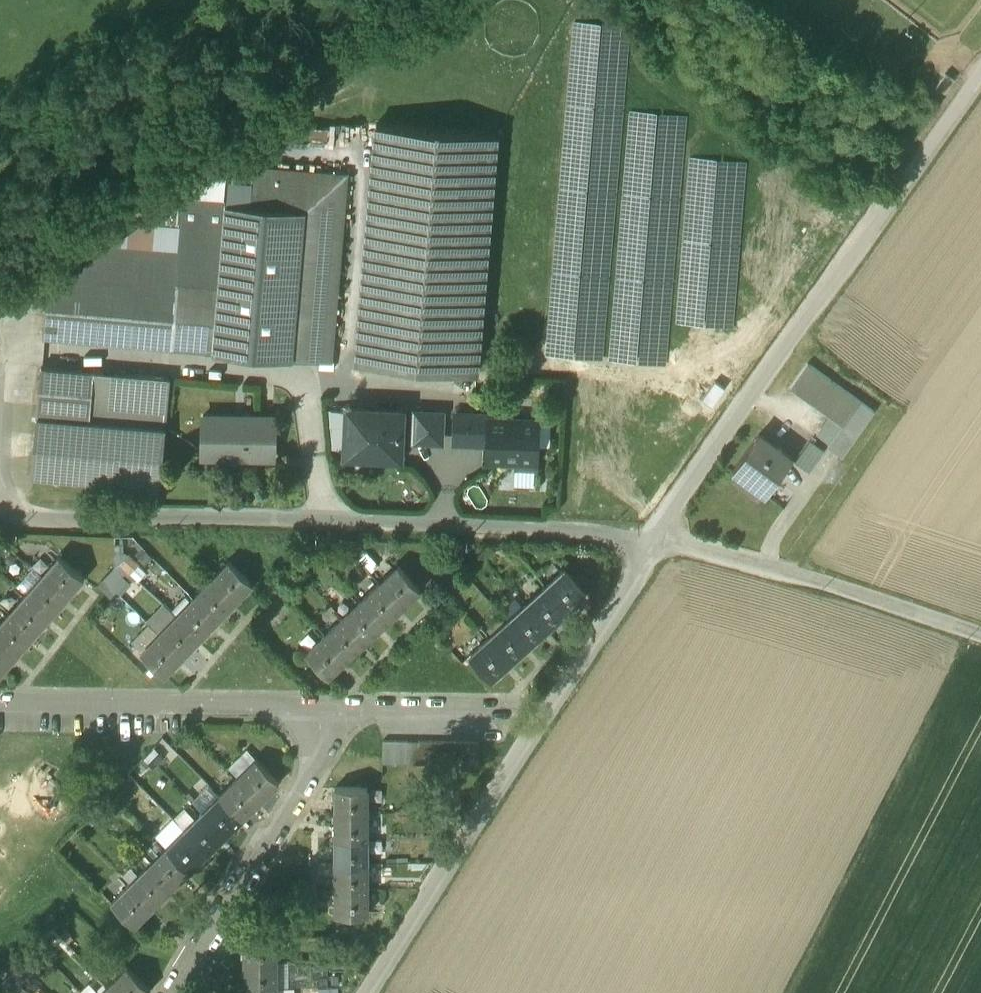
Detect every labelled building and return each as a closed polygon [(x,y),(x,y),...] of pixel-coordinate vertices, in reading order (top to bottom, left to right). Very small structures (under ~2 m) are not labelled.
[(945,75),(936,87),(943,93),(953,81),(945,75)] [(496,133),(376,123),(356,362),(476,372),(496,133)] [(335,356),(351,169),(253,159),(249,199),(223,199),(217,286),(177,282),(171,345),(335,356)] [(139,219),(116,240),(65,277),(176,287),(177,282),(217,286),(223,199),(183,197),(161,196),(153,220),(139,219)] [(176,287),(65,277),(48,289),(44,335),(171,345),(176,287)] [(321,356),(320,364),(334,365),(334,357),(321,356)] [(874,411),(807,362),(789,387),(842,425),(856,435),(874,411)] [(169,377),(42,365),(32,474),(144,485),(159,486),(169,377)] [(405,413),(346,412),(345,462),(404,463),(405,413)] [(443,415),(414,414),(413,445),(442,446),(443,415)] [(274,416),(202,415),(202,455),(274,457),(274,416)] [(489,419),(456,417),(455,447),(487,448),(489,419)] [(541,422),(489,419),(487,448),(486,463),(539,466),(541,422)] [(856,435),(842,425),(827,445),(842,455),(856,435)] [(791,457),(759,433),(733,469),(766,493),(791,457)] [(810,440),(795,461),(809,471),(824,450),(810,440)] [(159,486),(144,485),(143,495),(157,497),(159,486)] [(84,576),(59,555),(42,574),(67,596),(84,576)] [(252,582),(229,560),(211,579),(234,601),(252,582)] [(420,588),(398,564),(379,582),(401,606),(420,588)] [(564,568),(545,585),(567,609),(586,592),(564,568)] [(42,574),(26,593),(50,614),(67,596),(42,574)] [(234,601),(211,579),(193,596),(216,619),(234,601)] [(401,606),(379,582),(361,599),(383,623),(401,606)] [(545,585),(526,602),(548,626),(567,609),(545,585)] [(50,614),(26,593),(10,612),(34,633),(50,614)] [(216,619),(193,596),(176,615),(199,637),(216,619)] [(383,623),(361,599),(343,617),(365,640),(383,623)] [(526,602),(508,619),(529,643),(548,626),(526,602)] [(10,612),(0,623),(0,637),(17,652),(34,633),(10,612)] [(199,637),(176,615),(159,633),(182,655),(199,637)] [(365,640),(343,617),(325,634),(347,658),(365,640)] [(529,643),(508,619),(489,636),(511,660),(529,643)] [(182,655),(159,633),(141,651),(164,674),(182,655)] [(347,658),(325,634),(306,652),(328,675),(347,658)] [(511,660),(489,636),(470,653),(492,677),(511,660)] [(0,637),(0,671),(0,672),(17,652),(0,637)] [(395,739),(383,739),(382,762),(394,762),(395,739)] [(407,739),(395,739),(394,762),(406,762),(407,739)] [(419,740),(407,739),(406,762),(418,762),(419,740)] [(431,740),(419,740),(418,762),(430,762),(431,740)] [(443,740),(431,740),(430,762),(442,762),(443,740)] [(455,740),(443,740),(442,762),(454,762),(455,740)] [(467,740),(455,740),(454,762),(466,763),(467,740)] [(479,740),(467,740),(466,763),(478,763),(479,740)] [(279,782),(256,759),(238,777),(260,800),(279,782)] [(260,800),(238,777),(220,795),(242,817),(260,800)] [(367,786),(335,787),(335,812),(367,812),(367,786)] [(242,817),(220,795),(202,812),(225,835),(242,817)] [(225,835),(202,812),(184,830),(207,852),(225,835)] [(367,812),(335,812),(335,837),(367,837),(367,812)] [(207,852),(184,830),(166,847),(189,870),(207,852)] [(367,837),(335,837),(335,862),(367,862),(367,837)] [(166,847),(148,865),(171,888),(189,870),(166,847)] [(367,862),(335,862),(335,887),(367,887),(367,862)] [(171,888),(148,865),(130,884),(152,906),(171,888)] [(152,906),(130,884),(112,902),(134,924),(152,906)] [(367,887),(335,887),(335,913),(367,913),(367,887)] [(276,936),(244,936),(244,962),(276,962),(276,936)] [(276,962),(244,962),(244,987),(276,987),(276,962)] [(127,967),(109,985),(117,992),(146,992),(150,989),(127,967)]
